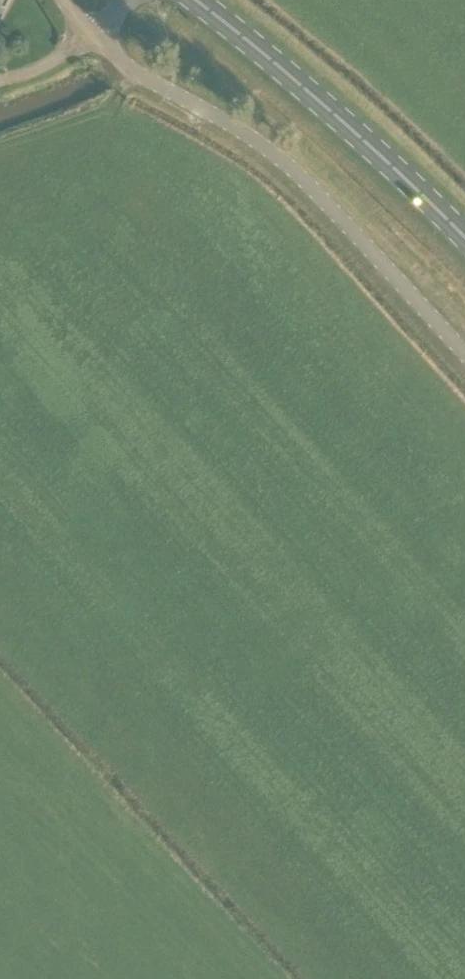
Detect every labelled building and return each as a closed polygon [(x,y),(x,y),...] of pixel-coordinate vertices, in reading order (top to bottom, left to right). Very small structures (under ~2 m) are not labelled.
[(11,0),(0,0),(0,20),(11,0)]
